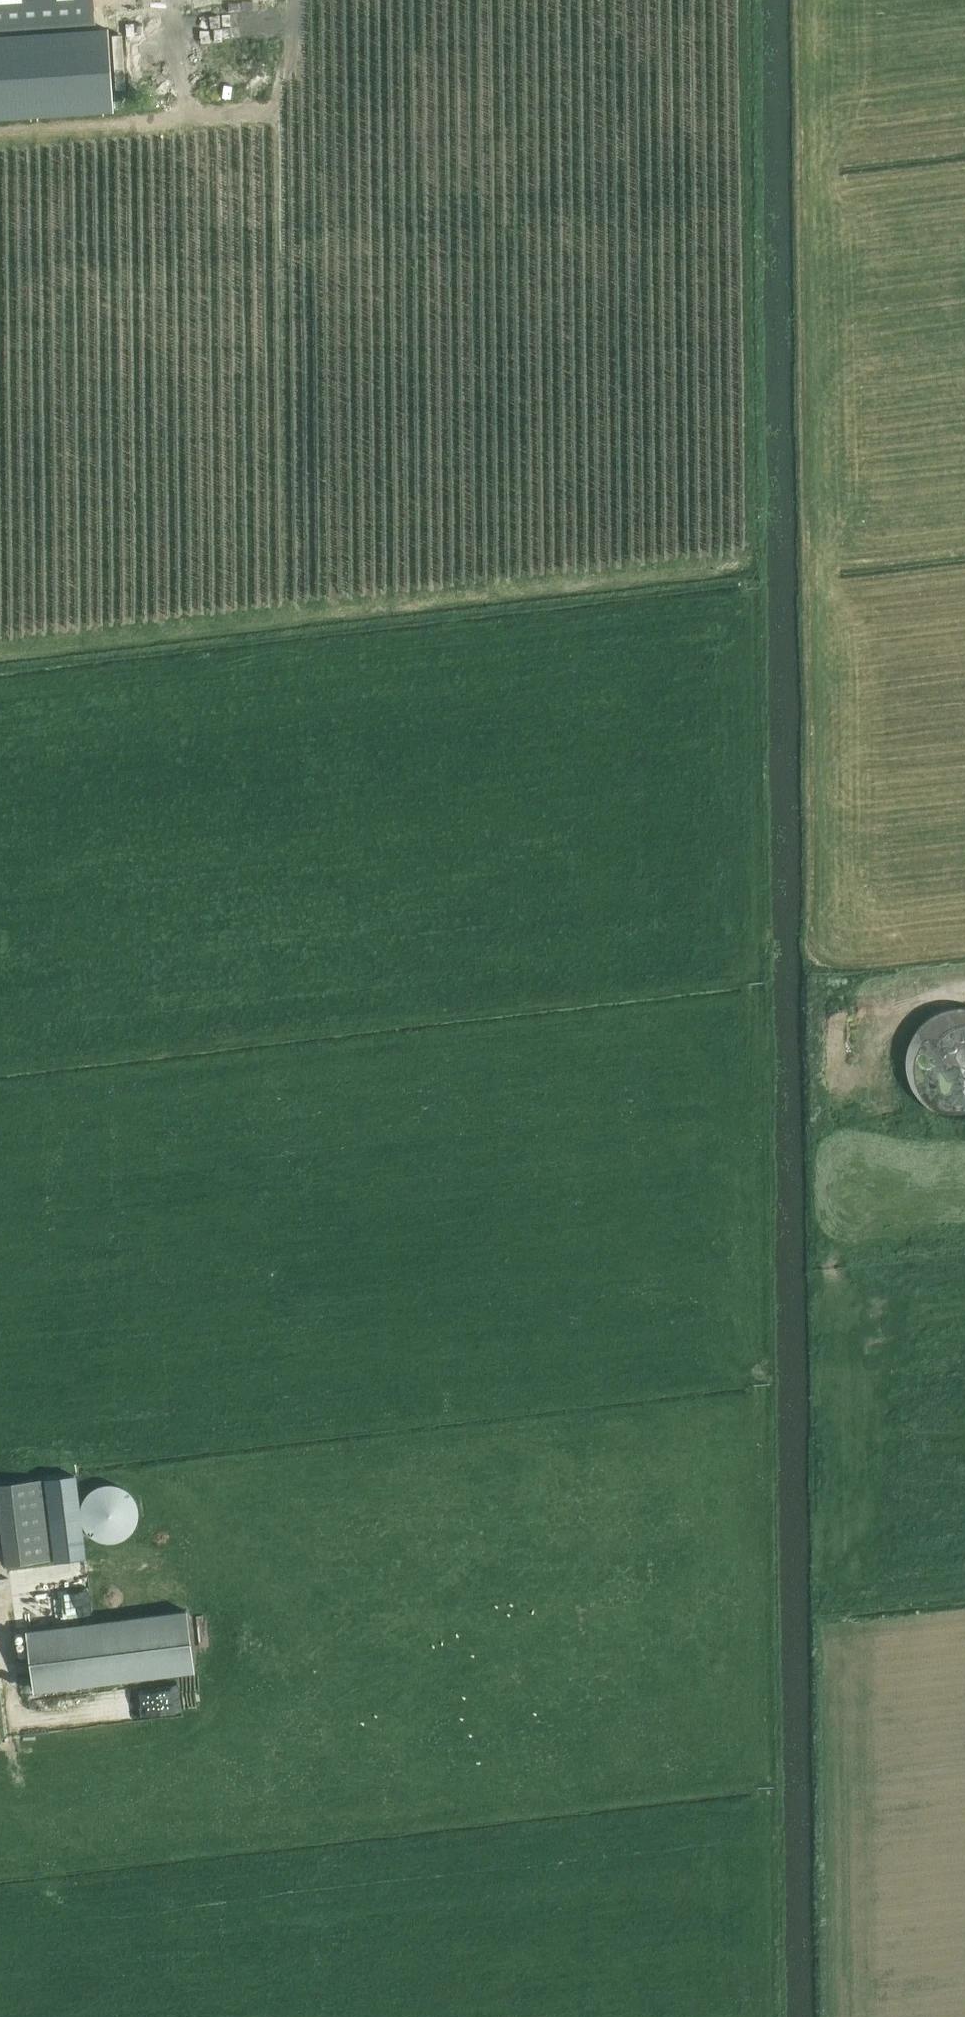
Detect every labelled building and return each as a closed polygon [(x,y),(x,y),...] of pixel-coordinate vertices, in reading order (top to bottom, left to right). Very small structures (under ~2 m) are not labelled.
[(95,26),(93,0),(0,0),(0,32),(95,26)] [(114,115),(114,110),(109,34),(109,33),(0,40),(0,122),(114,115)] [(913,1092),(964,1108),(964,1012),(939,1004),(913,1092)] [(81,1504),(80,1513),(81,1522),(85,1530),(92,1536),(100,1541),(109,1542),(118,1540),(126,1536),(133,1530),(137,1522),(138,1513),(137,1504),(133,1496),(126,1489),(118,1485),(109,1484),(100,1485),(92,1489),(85,1496),(81,1504)] [(183,1607),(27,1628),(35,1689),(191,1668),(191,1665),(183,1607)]
